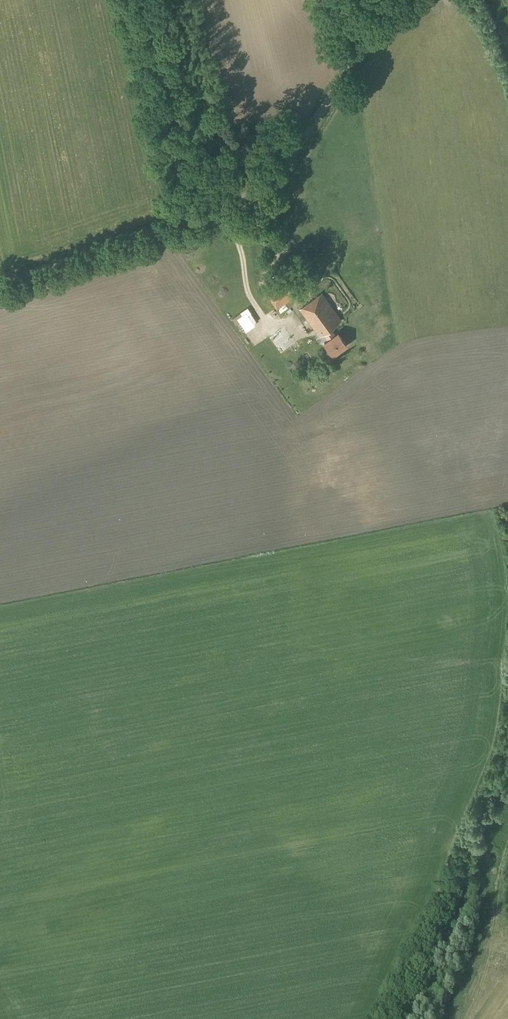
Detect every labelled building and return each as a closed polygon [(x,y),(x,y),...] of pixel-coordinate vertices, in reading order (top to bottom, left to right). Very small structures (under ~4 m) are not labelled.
[(277,309),(296,296),(284,278),(264,291),(277,309)] [(333,355),(347,345),(338,333),(335,335),(331,329),(342,320),(322,293),(299,309),(319,337),(323,334),(328,340),(324,343),(333,355)] [(287,326),(271,339),(284,355),(300,342),(287,326)] [(304,345),(297,349),(300,354),(307,350),(304,345)]
